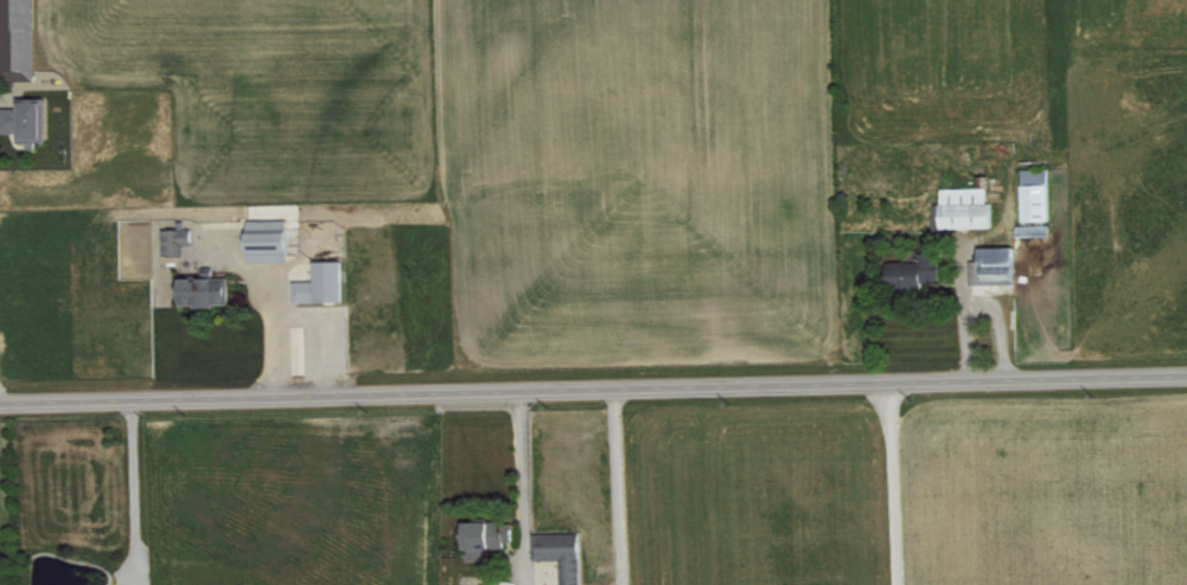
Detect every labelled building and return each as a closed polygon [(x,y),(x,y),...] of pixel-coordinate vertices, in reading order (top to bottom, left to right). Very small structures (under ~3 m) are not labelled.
[(36,79),(35,0),(0,0),(0,80),(36,79)] [(47,140),(47,98),(18,98),(18,107),(3,107),(3,131),(20,131),(20,140),(47,140)] [(1052,220),(1051,167),(1022,167),(1024,220),(1052,220)] [(994,226),(993,200),(988,200),(988,186),(942,187),(942,203),(933,203),(934,228),(994,226)] [(290,218),(249,219),(250,241),(260,241),(260,242),(290,241),(290,218)] [(164,254),(185,254),(185,244),(193,244),(193,223),(177,223),(177,227),(163,228),(164,254)] [(1051,235),(1050,223),(1017,224),(1017,236),(1051,235)] [(971,260),(973,293),(992,292),(992,283),(1020,281),(1019,245),(981,246),(981,259),(971,260)] [(940,250),(921,251),(921,260),(892,261),(893,288),(925,287),(924,280),(941,279),(940,250)] [(315,259),(315,279),(293,280),(293,301),(344,300),(343,259),(315,259)] [(231,275),(180,276),(181,305),(232,303),(231,275)] [(515,546),(514,519),(467,520),(468,547),(515,546)] [(562,584),(583,584),(581,531),(534,533),(535,559),(561,558),(562,584)]
